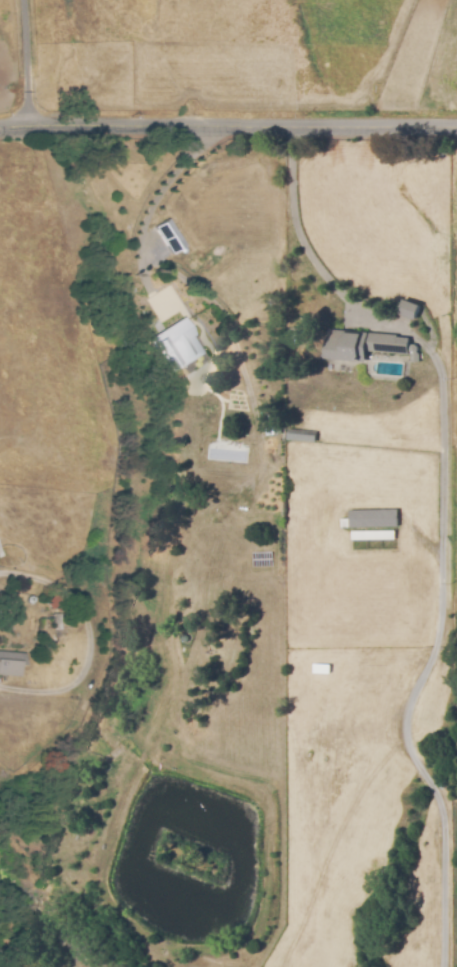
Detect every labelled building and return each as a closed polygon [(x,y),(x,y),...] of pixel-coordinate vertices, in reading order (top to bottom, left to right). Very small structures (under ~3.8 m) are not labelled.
[(161,243),(167,239),(174,250),(182,245),(167,218),(152,227),(161,243)] [(405,299),(421,305),(416,318),(400,313),(405,299)] [(173,310),(180,324),(187,320),(196,337),(191,339),(197,352),(174,364),(151,322),(173,310)] [(330,328),(398,333),(398,336),(411,337),(410,353),(368,350),(367,358),(328,355),(330,328)] [(292,428),(317,430),(316,441),(292,439),(292,428)] [(352,512),(399,512),(399,529),(352,529),(352,512)] [(354,533),(397,533),(397,540),(354,541),(354,533)] [(52,592),(63,601),(55,613),(43,605),(52,592)] [(19,677),(0,676),(0,651),(25,653),(24,664),(20,664),(19,677)]
